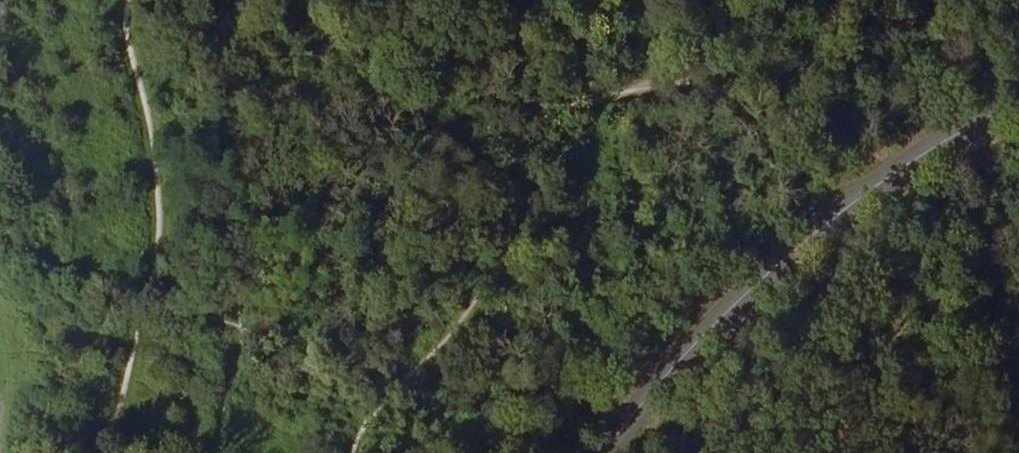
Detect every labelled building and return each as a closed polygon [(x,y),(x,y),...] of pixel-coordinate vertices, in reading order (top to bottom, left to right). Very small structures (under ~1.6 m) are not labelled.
[(917,16),(931,12),(929,0),(913,0),(917,16)]
